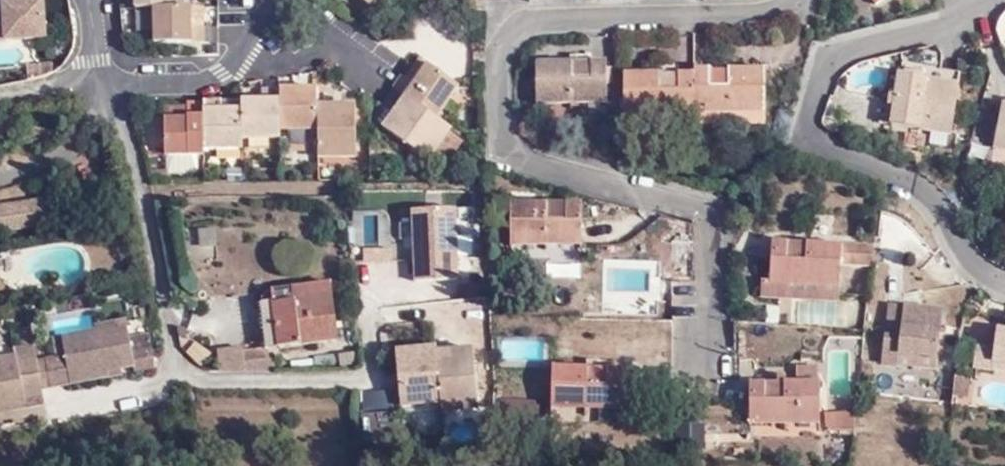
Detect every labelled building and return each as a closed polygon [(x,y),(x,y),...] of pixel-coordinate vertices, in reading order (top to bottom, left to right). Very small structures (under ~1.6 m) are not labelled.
[(9,27),(10,40),(44,39),(44,0),(19,1),(19,9),(5,9),(0,9),(0,27),(9,27)] [(141,11),(154,10),(171,10),(171,0),(140,0),(141,11)] [(185,0),(171,0),(171,10),(179,9),(186,9),(185,0)] [(372,8),(377,0),(359,0),(372,8)] [(874,9),(886,0),(868,0),(874,9)] [(179,9),(171,10),(154,10),(155,42),(193,42),(193,29),(180,28),(179,9)] [(192,9),(186,9),(179,9),(180,28),(193,29),(192,9)] [(9,27),(0,27),(0,41),(10,40),(9,27)] [(425,63),(421,60),(407,80),(411,83),(425,63)] [(51,62),(26,64),(27,79),(40,74),(48,69),(52,66),(51,62)] [(402,77),(394,88),(403,95),(440,120),(463,89),(425,63),(411,83),(407,80),(402,77)] [(606,107),(606,65),(534,66),(535,108),(606,107)] [(763,72),(692,72),(692,76),(693,114),(763,113),(763,72)] [(693,116),(693,114),(692,76),(621,76),(621,117),(693,116)] [(895,77),(887,126),(948,137),(956,87),(895,77)] [(262,97),(243,96),(243,112),(244,136),(281,135),(281,129),(281,89),(262,89),(262,97)] [(319,106),(319,93),(319,89),(281,89),(281,129),(320,128),(319,106)] [(325,98),(325,93),(319,93),(319,106),(340,106),(340,99),(325,98)] [(430,153),(447,129),(449,127),(440,120),(403,95),(383,124),(428,155),(430,153)] [(356,156),(356,106),(340,106),(319,106),(320,128),(320,156),(356,156)] [(191,126),(171,126),(171,159),(200,159),(206,159),(206,151),(206,107),(191,108),(191,112),(191,120),(191,126)] [(222,112),(222,107),(206,107),(206,151),(244,151),(244,136),(243,112),(222,112)] [(989,166),(1004,170),(1004,109),(1001,108),(989,166)] [(191,120),(191,112),(171,112),(171,120),(171,126),(191,126),(191,120)] [(442,161),(459,138),(447,129),(430,153),(442,161)] [(201,177),(200,159),(171,159),(171,177),(201,177)] [(0,206),(0,231),(49,224),(46,200),(0,206)] [(582,244),(583,205),(512,204),(511,243),(582,244)] [(412,282),(457,280),(455,211),(410,212),(411,224),(398,224),(399,245),(410,245),(412,282)] [(197,252),(216,256),(222,226),(202,222),(197,252)] [(675,260),(676,242),(656,241),(656,260),(675,260)] [(838,288),(839,267),(871,269),(874,249),(772,246),(770,286),(838,288)] [(460,296),(481,296),(481,280),(460,280),(460,296)] [(332,285),(271,292),(272,303),(333,296),(332,285)] [(838,302),(838,288),(770,286),(761,286),(761,301),(838,302)] [(277,347),(339,340),(333,296),(272,303),(277,347)] [(266,349),(277,347),(272,303),(261,305),(266,349)] [(879,371),(897,372),(898,370),(899,360),(937,364),(943,314),(887,308),(879,371)] [(132,362),(133,368),(152,365),(149,346),(130,349),(128,336),(125,319),(94,325),(95,329),(60,335),(63,352),(51,354),(55,382),(106,373),(105,366),(119,364),(132,362)] [(149,346),(147,332),(128,336),(130,349),(149,346)] [(988,373),(1004,375),(1004,335),(994,334),(993,347),(974,344),(969,377),(988,379),(988,373)] [(60,335),(48,338),(51,354),(63,352),(60,335)] [(29,344),(11,347),(12,353),(0,356),(0,409),(20,405),(18,390),(38,386),(56,383),(55,382),(51,354),(32,358),(29,344)] [(242,349),(241,346),(217,349),(219,372),(244,369),(274,366),(273,357),(265,358),(264,347),(242,349)] [(440,412),(478,408),(472,348),(435,351),(434,346),(403,349),(404,362),(394,363),(398,406),(439,402),(440,412)] [(394,363),(404,362),(403,349),(393,350),(394,363)] [(360,355),(359,350),(335,353),(337,368),(359,365),(360,355)] [(898,370),(935,374),(937,364),(899,360),(898,370)] [(106,373),(120,370),(119,364),(105,366),(106,373)] [(619,413),(620,372),(552,369),(551,410),(619,413)] [(819,371),(795,371),(795,386),(819,386),(819,371)] [(969,404),(971,386),(955,384),(953,402),(969,404)] [(20,405),(38,386),(18,390),(20,405)] [(819,426),(819,386),(795,386),(748,386),(748,427),(819,426)] [(539,417),(541,399),(497,397),(497,415),(539,417)] [(850,434),(849,415),(828,416),(829,435),(850,434)]
